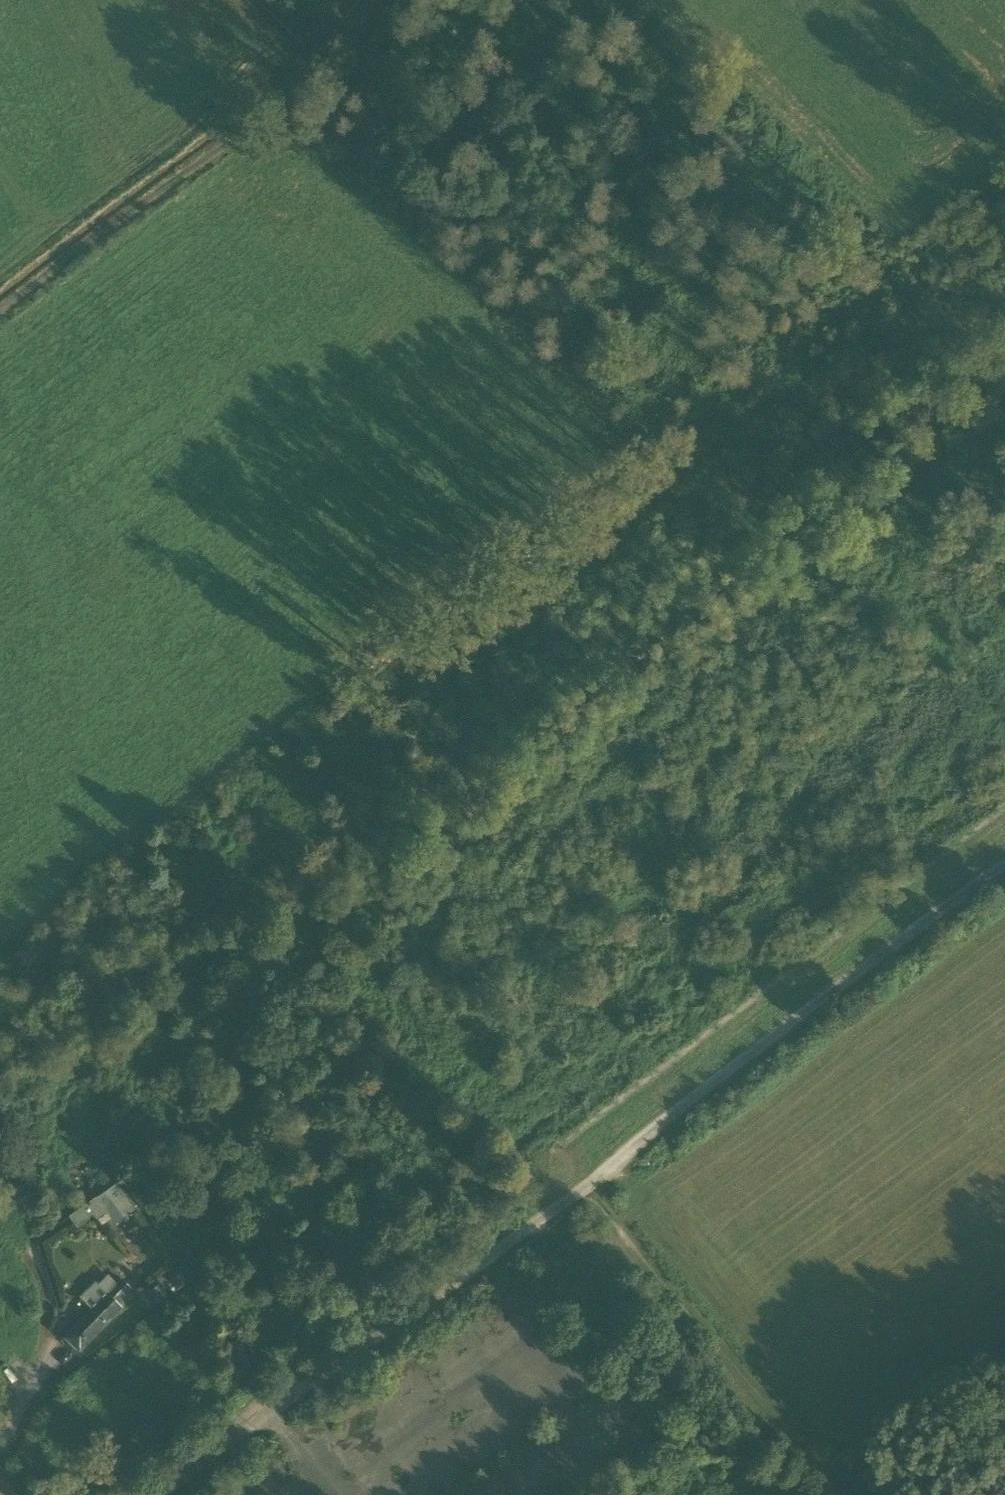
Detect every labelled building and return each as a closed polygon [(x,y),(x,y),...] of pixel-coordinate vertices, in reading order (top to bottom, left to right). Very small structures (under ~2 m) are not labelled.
[(117,1183),(96,1198),(107,1213),(115,1225),(136,1210),(117,1183)] [(97,1221),(107,1213),(96,1198),(68,1217),(77,1229),(94,1216),(97,1221)] [(108,1274),(98,1284),(108,1293),(117,1283),(108,1274)] [(117,1283),(108,1293),(120,1304),(134,1289),(122,1277),(117,1283)] [(79,1298),(92,1309),(108,1293),(98,1284),(95,1281),(79,1298)] [(169,1297),(160,1284),(148,1292),(157,1305),(169,1297)] [(66,1337),(80,1350),(121,1306),(120,1304),(108,1293),(92,1309),(66,1337)]
